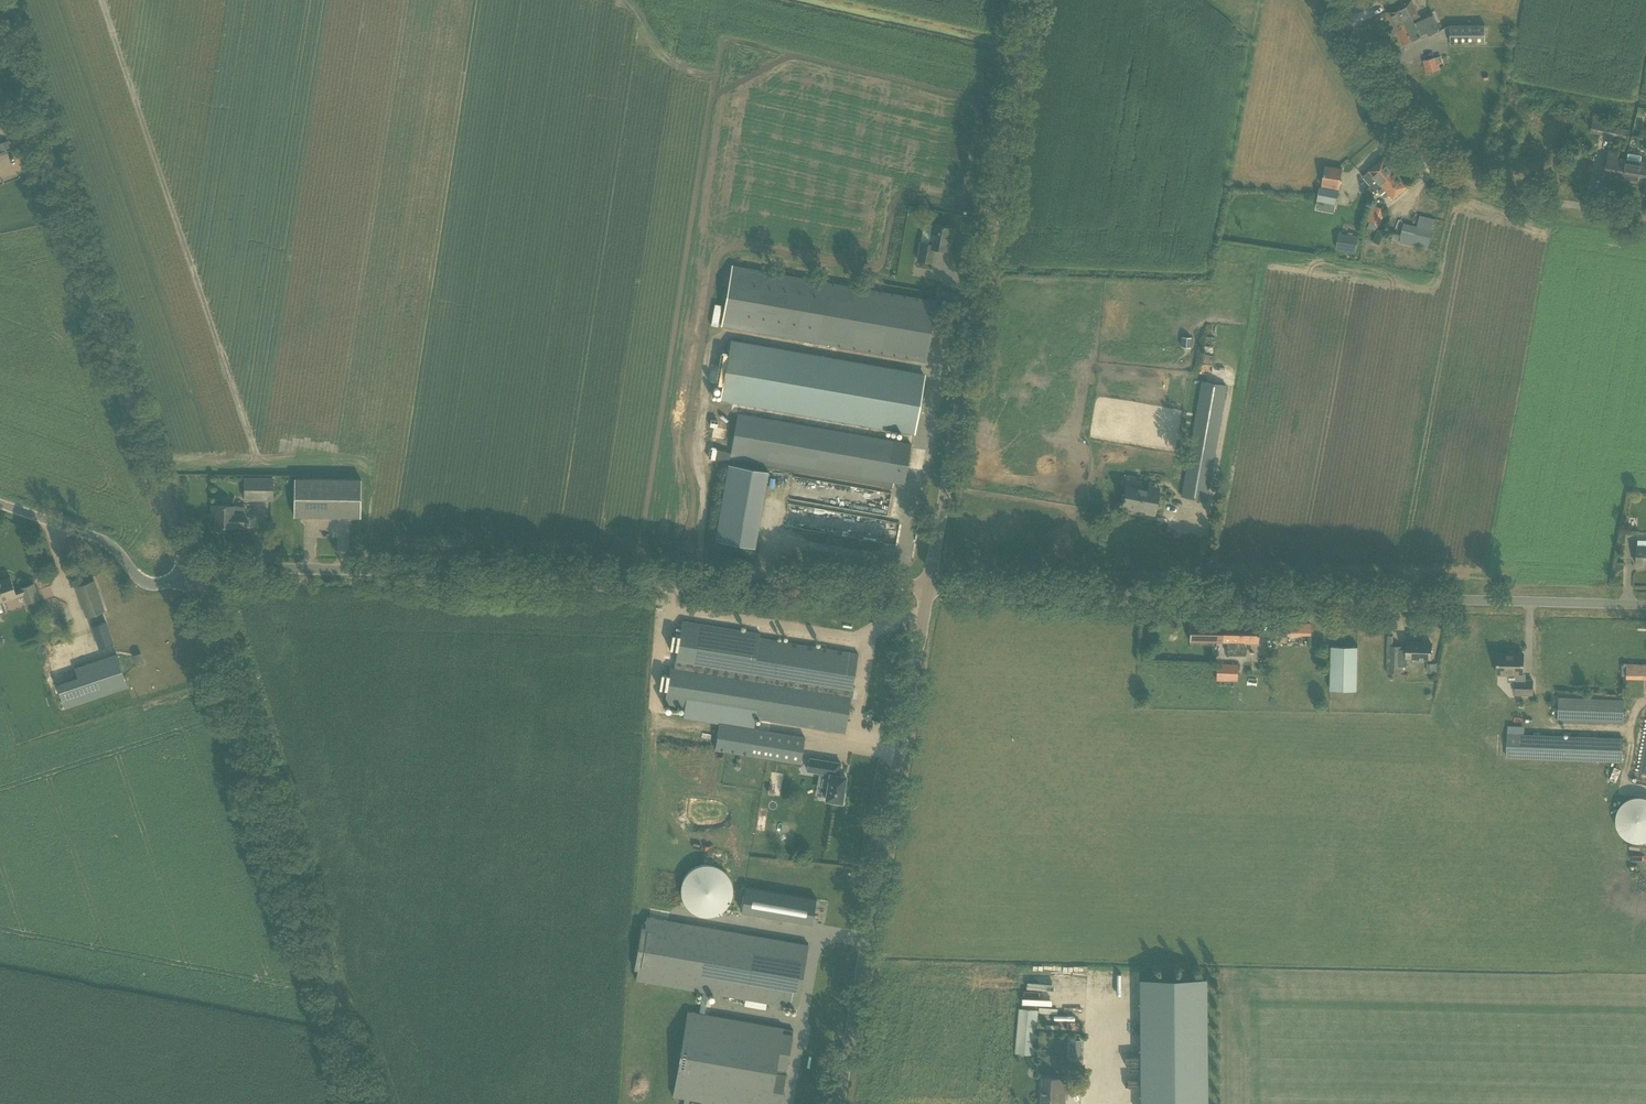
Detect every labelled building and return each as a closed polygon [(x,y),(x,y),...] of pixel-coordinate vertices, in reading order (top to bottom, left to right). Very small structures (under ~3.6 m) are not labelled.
[(1395,28),(1413,20),(1421,16),(1413,0),(1411,0),(1387,12),(1395,28)] [(1395,28),(1403,45),(1421,36),(1427,33),(1428,36),(1441,30),(1433,14),(1415,23),(1413,20),(1395,28)] [(1451,25),(1451,44),(1485,44),(1485,25),(1451,25)] [(1423,60),(1427,74),(1440,70),(1436,57),(1425,61),(1425,60),(1423,60)] [(1594,115),(1591,134),(1629,140),(1631,128),(1603,124),(1604,116),(1594,115)] [(1569,137),(1567,145),(1581,148),(1583,140),(1569,137)] [(8,141),(0,143),(2,150),(3,150),(10,148),(10,147),(8,141)] [(1609,150),(1604,177),(1623,180),(1626,160),(1619,159),(1621,152),(1609,150)] [(1365,191),(1371,197),(1377,192),(1375,190),(1381,185),(1396,172),(1384,158),(1363,176),(1371,186),(1365,191)] [(1623,180),(1645,184),(1645,178),(1645,164),(1640,163),(1626,160),(1623,180)] [(1316,208),(1335,212),(1342,168),(1326,165),(1322,187),(1320,186),(1316,208)] [(1389,194),(1393,199),(1408,186),(1396,172),(1381,185),(1382,187),(1378,190),(1385,198),(1389,194)] [(1371,205),(1369,222),(1383,224),(1385,207),(1371,205)] [(1400,243),(1428,249),(1435,218),(1419,214),(1416,226),(1404,224),(1400,243)] [(917,260),(932,263),(934,249),(947,251),(949,239),(952,239),(954,228),(952,228),(950,226),(946,225),(944,226),(933,224),(929,244),(921,242),(917,260)] [(1373,242),(1380,244),(1384,232),(1377,230),(1373,242)] [(1337,250),(1355,253),(1358,236),(1340,233),(1337,250)] [(796,339),(926,361),(936,301),(732,266),(722,325),(753,331),(796,339)] [(1184,336),(1183,347),(1190,347),(1191,337),(1184,336)] [(723,386),(720,400),(913,434),(923,374),(731,340),(729,351),(723,386)] [(723,350),(717,384),(723,386),(729,351),(723,350)] [(1182,497),(1206,501),(1207,498),(1206,498),(1226,385),(1202,381),(1182,497)] [(893,482),(904,484),(911,444),(738,414),(731,453),(716,450),(716,448),(712,447),(710,459),(717,460),(731,459),(892,487),(893,482)] [(715,540),(754,547),(768,471),(728,464),(715,540)] [(245,500),(273,500),(273,478),(245,478),(245,500)] [(294,516),(361,517),(361,480),(295,479),(294,516)] [(1145,513),(1154,515),(1158,493),(1157,495),(1150,493),(1150,491),(1126,487),(1124,498),(1123,498),(1122,500),(1123,500),(1122,507),(1146,511),(1145,513)] [(787,523),(807,526),(810,507),(798,505),(798,504),(790,503),(787,523)] [(216,527),(233,527),(244,527),(244,513),(244,507),(233,507),(233,506),(216,505),(216,506),(212,506),(211,516),(216,516),(216,527)] [(1637,565),(1645,565),(1645,546),(1637,546),(1637,554),(1637,565)] [(12,595),(13,598),(23,595),(26,603),(39,599),(34,583),(21,588),(21,589),(15,591),(11,577),(1,580),(1,582),(0,583),(0,599),(12,595)] [(76,586),(87,617),(105,611),(94,580),(76,586)] [(662,675),(659,689),(667,690),(665,703),(682,706),(680,717),(716,723),(718,712),(720,712),(731,714),(834,731),(845,733),(858,654),(769,639),(759,638),(760,633),(682,621),(680,632),(680,636),(672,635),(670,650),(677,651),(675,668),(671,667),(669,676),(662,675)] [(106,622),(92,626),(100,648),(113,644),(106,622)] [(1227,654),(1246,654),(1246,648),(1244,648),(1244,642),(1258,643),(1258,636),(1258,625),(1190,623),(1190,641),(1227,642),(1227,654)] [(1273,635),(1311,635),(1311,624),(1273,624),(1273,635)] [(1391,646),(1390,672),(1400,673),(1400,666),(1407,666),(1407,658),(1431,658),(1431,654),(1431,643),(1407,642),(1407,649),(1400,649),(1400,646),(1391,646)] [(69,643),(53,648),(57,659),(72,653),(69,643)] [(1330,690),(1357,691),(1358,658),(1358,647),(1331,646),(1331,657),(1330,690)] [(1497,674),(1522,675),(1522,654),(1498,653),(1497,674)] [(117,654),(74,668),(78,678),(85,701),(128,687),(117,654)] [(141,654),(134,656),(136,664),(144,662),(141,654)] [(1427,672),(1437,672),(1437,664),(1428,663),(1427,672)] [(1628,663),(1628,678),(1645,679),(1645,663),(1628,663)] [(1216,680),(1237,681),(1238,664),(1217,664),(1216,680)] [(1515,680),(1516,696),(1534,695),(1533,679),(1515,680)] [(1559,720),(1626,721),(1626,698),(1559,697),(1559,720)] [(715,750),(801,764),(805,737),(719,723),(715,750)] [(1507,756),(1621,762),(1623,738),(1508,733),(1507,756)] [(269,738),(262,740),(265,749),(272,747),(269,738)] [(832,802),(843,804),(845,792),(843,792),(845,776),(839,775),(841,763),(810,758),(808,771),(829,774),(825,799),(832,801),(832,802)] [(1619,807),(1618,809),(1617,812),(1616,814),(1616,816),(1616,819),(1616,821),(1616,824),(1616,826),(1617,828),(1618,831),(1620,833),(1621,835),(1623,837),(1625,838),(1627,840),(1629,841),(1631,842),(1634,842),(1636,843),(1639,843),(1641,843),(1644,842),(1645,841),(1645,798),(1644,798),(1641,797),(1639,797),(1637,797),(1635,797),(1632,798),(1630,799),(1628,800),(1626,801),(1624,802),(1622,804),(1621,805),(1619,807)] [(1631,842),(1629,849),(1640,851),(1641,844),(1631,842)] [(681,885),(681,889),(681,894),(682,899),(684,903),(686,907),(690,911),(694,913),(698,915),(703,916),(707,917),(712,916),(717,915),(721,912),(725,909),(728,906),(730,901),(732,897),(732,892),(732,887),(731,883),(729,878),(726,874),(723,871),(719,868),(715,866),(710,865),(705,865),(701,866),(696,867),(692,869),(688,872),(685,876),(683,880),(681,885)] [(745,886),(741,912),(812,924),(816,899),(745,886)] [(647,917),(645,927),(641,927),(634,970),(638,970),(636,980),(703,992),(699,1014),(688,1011),(673,1097),(685,1099),(684,1103),(688,1103),(689,1099),(717,1103),(780,1103),(793,1033),(783,1032),(784,1027),(704,1013),(708,991),(798,1007),(804,968),(808,945),(647,917)] [(1207,980),(1141,980),(1141,997),(1142,997),(1142,1011),(1141,1011),(1141,1043),(1142,1043),(1142,1057),(1141,1057),(1141,1089),(1142,1089),(1142,1103),(1141,1103),(1207,1103),(1207,980)] [(1016,1053),(1033,1054),(1037,1010),(1020,1009),(1016,1053)] [(1070,1040),(1069,1057),(1080,1057),(1081,1040),(1070,1040)] [(1040,1103),(1065,1103),(1066,1091),(1064,1091),(1064,1081),(1060,1080),(1060,1079),(1053,1079),(1042,1078),(1040,1103)]
